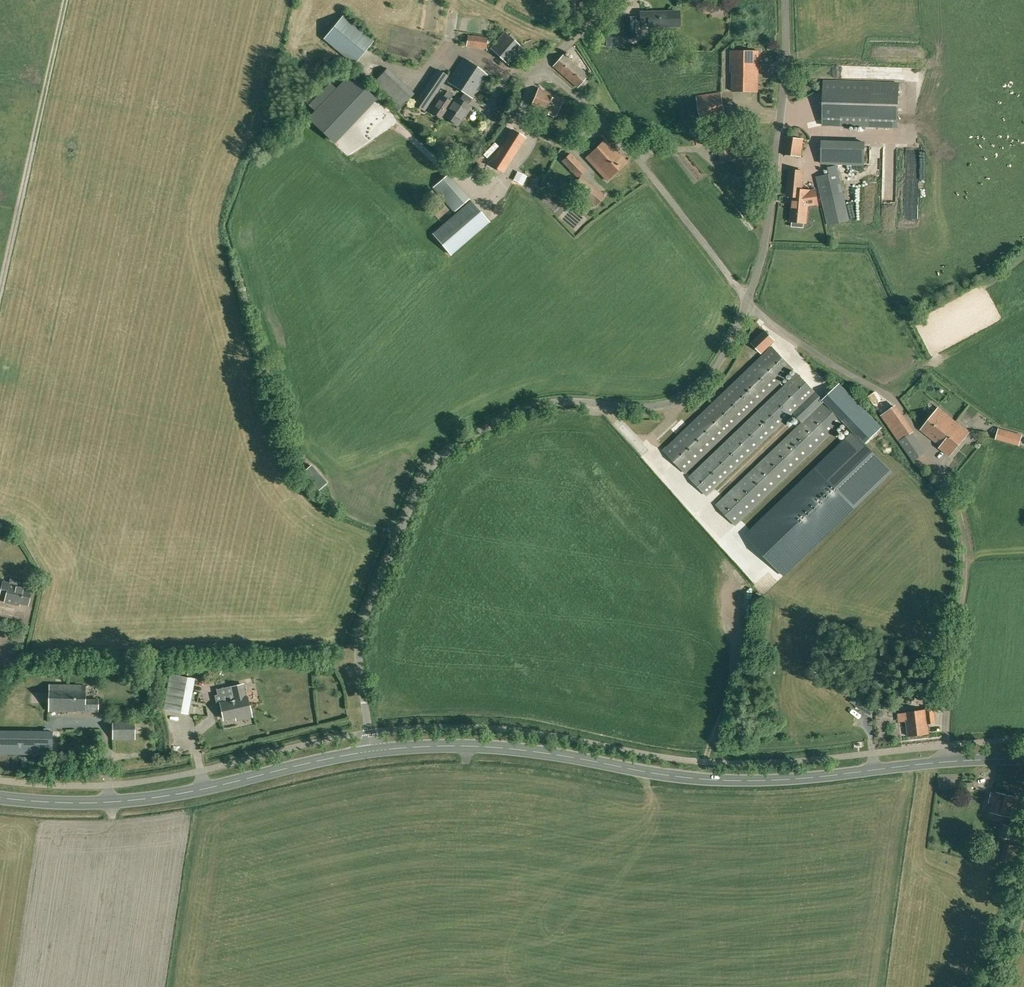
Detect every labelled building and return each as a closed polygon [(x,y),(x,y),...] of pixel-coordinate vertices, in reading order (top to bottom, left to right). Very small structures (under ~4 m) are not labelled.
[(649,27),(652,27),(668,26),(668,12),(649,12),(649,14),(641,14),(641,21),(646,21),(646,24),(649,24),(649,27)] [(355,64),(375,41),(344,15),(325,38),(355,64)] [(636,38),(635,17),(624,18),(625,38),(636,38)] [(509,65),(523,48),(505,31),(490,48),(509,65)] [(486,49),(488,37),(468,35),(466,46),(486,49)] [(733,62),(733,92),(758,92),(759,51),(731,51),(731,62),(733,62)] [(588,75),(564,54),(563,55),(553,66),(578,87),(588,75)] [(465,92),(471,97),(473,98),(488,75),(464,57),(448,81),(465,92)] [(402,107),(415,94),(388,68),(375,81),(402,107)] [(448,76),(438,69),(415,103),(425,110),(448,76)] [(899,84),(824,81),(822,125),(897,127),(899,84)] [(553,116),(554,115),(556,116),(563,99),(539,89),(532,105),(543,110),(542,111),(553,116)] [(456,96),(454,99),(452,97),(454,95),(448,91),(444,97),(442,95),(431,111),(435,113),(435,115),(438,117),(439,116),(442,119),(444,116),(448,118),(448,120),(453,123),(455,123),(458,125),(462,119),(463,119),(472,106),(469,104),(472,100),(470,98),(471,97),(465,92),(460,99),(456,96)] [(726,117),(722,93),(697,97),(701,120),(726,117)] [(528,132),(516,123),(496,152),(510,161),(528,132)] [(803,139),(785,137),(783,154),(801,157),(803,139)] [(736,158),(731,138),(718,141),(722,162),(736,158)] [(607,179),(626,161),(606,140),(587,157),(607,179)] [(865,143),(822,141),(821,163),(864,165),(865,143)] [(586,170),(580,163),(570,153),(562,160),(572,171),(578,177),(586,170)] [(827,222),(849,217),(837,165),(828,167),(829,174),(816,177),(827,222)] [(816,189),(808,190),(801,190),(803,171),(789,170),(787,192),(787,196),(792,197),(791,205),(790,221),(792,222),(792,226),(803,227),(804,223),(806,223),(807,206),(818,205),(816,189)] [(447,175),(434,186),(456,211),(469,199),(454,181),(453,181),(447,175)] [(603,195),(581,176),(573,185),(580,191),(576,195),(588,204),(591,200),(596,204),(603,195)] [(588,211),(570,197),(567,201),(584,215),(588,211)] [(489,222),(471,201),(434,234),(451,254),(489,222)] [(853,212),(863,209),(861,201),(850,205),(853,212)] [(492,216),(503,227),(507,224),(496,212),(492,216)] [(752,343),(761,352),(774,340),(765,330),(752,343)] [(772,347),(771,348),(771,347),(769,349),(769,350),(664,451),(685,472),(793,369),(772,347)] [(792,413),(815,391),(805,381),(798,374),(690,477),(706,495),(714,488),(792,413)] [(823,400),(824,401),(844,422),(844,421),(854,431),(865,443),(881,427),(839,384),(823,400)] [(892,399),(876,410),(881,416),(899,443),(900,442),(913,461),(924,454),(910,434),(915,432),(896,405),(892,399)] [(824,401),(802,423),(723,498),(716,505),(735,525),(743,518),(844,422),(824,401)] [(794,414),(801,421),(810,413),(803,405),(794,414)] [(938,409),(921,430),(941,446),(939,448),(950,456),(969,433),(956,422),(938,409)] [(1022,436),(999,430),(996,439),(1019,446),(1022,436)] [(854,431),(745,535),(783,575),(892,472),(864,443),(865,443),(854,431)] [(27,605),(31,590),(10,585),(10,583),(3,582),(0,596),(6,597),(5,602),(13,604),(14,602),(27,605)] [(751,627),(752,617),(737,615),(736,625),(751,627)] [(187,713),(194,679),(170,675),(164,708),(187,713)] [(938,702),(938,680),(928,680),(928,701),(938,702)] [(251,716),(247,697),(245,698),(242,684),(231,687),(234,700),(220,703),(224,719),(239,715),(240,718),(251,716)] [(98,712),(99,700),(85,699),(86,686),(50,685),(49,711),(98,712)] [(928,723),(936,722),(934,708),(905,712),(908,736),(929,733),(928,723)] [(113,740),(136,740),(135,718),(112,719),(113,740)] [(53,731),(0,731),(0,754),(52,755),(53,731)] [(1002,814),(1006,795),(997,792),(996,794),(991,793),(990,800),(993,800),(991,812),(1002,814)] [(1016,797),(1006,795),(1002,814),(1012,816),(1014,806),(1017,807),(1019,798),(1016,798),(1016,797)] [(1018,842),(1022,829),(1003,825),(1000,837),(1018,842)] [(1012,861),(1015,847),(1004,844),(1000,858),(1012,861)]
